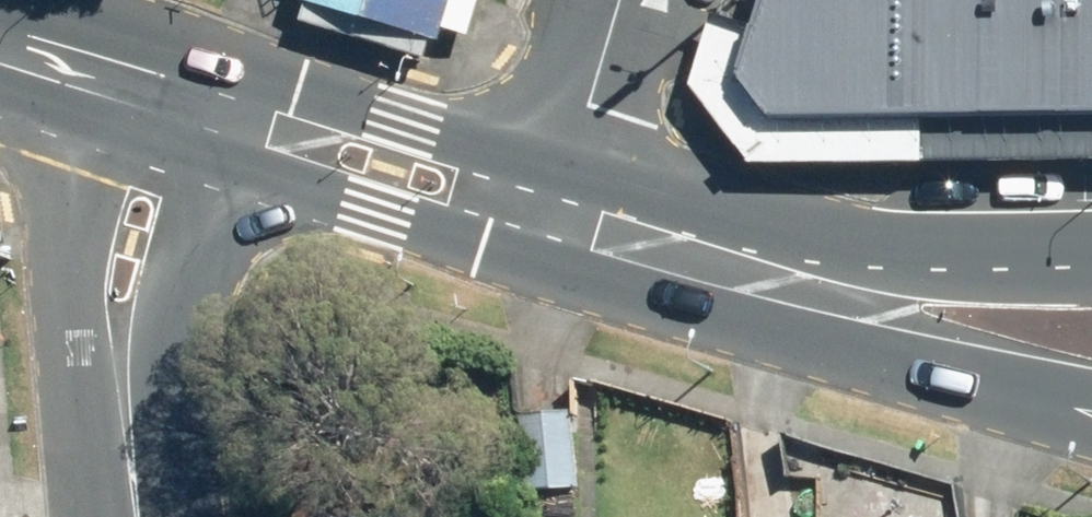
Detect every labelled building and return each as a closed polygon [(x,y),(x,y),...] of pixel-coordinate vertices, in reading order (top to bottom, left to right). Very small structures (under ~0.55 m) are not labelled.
[(300,0),(443,41),(455,0),(300,0)] [(743,90),(775,125),(1091,123),(1091,0),(769,0),(743,90)] [(577,486),(571,412),(518,416),(524,490),(577,486)]
